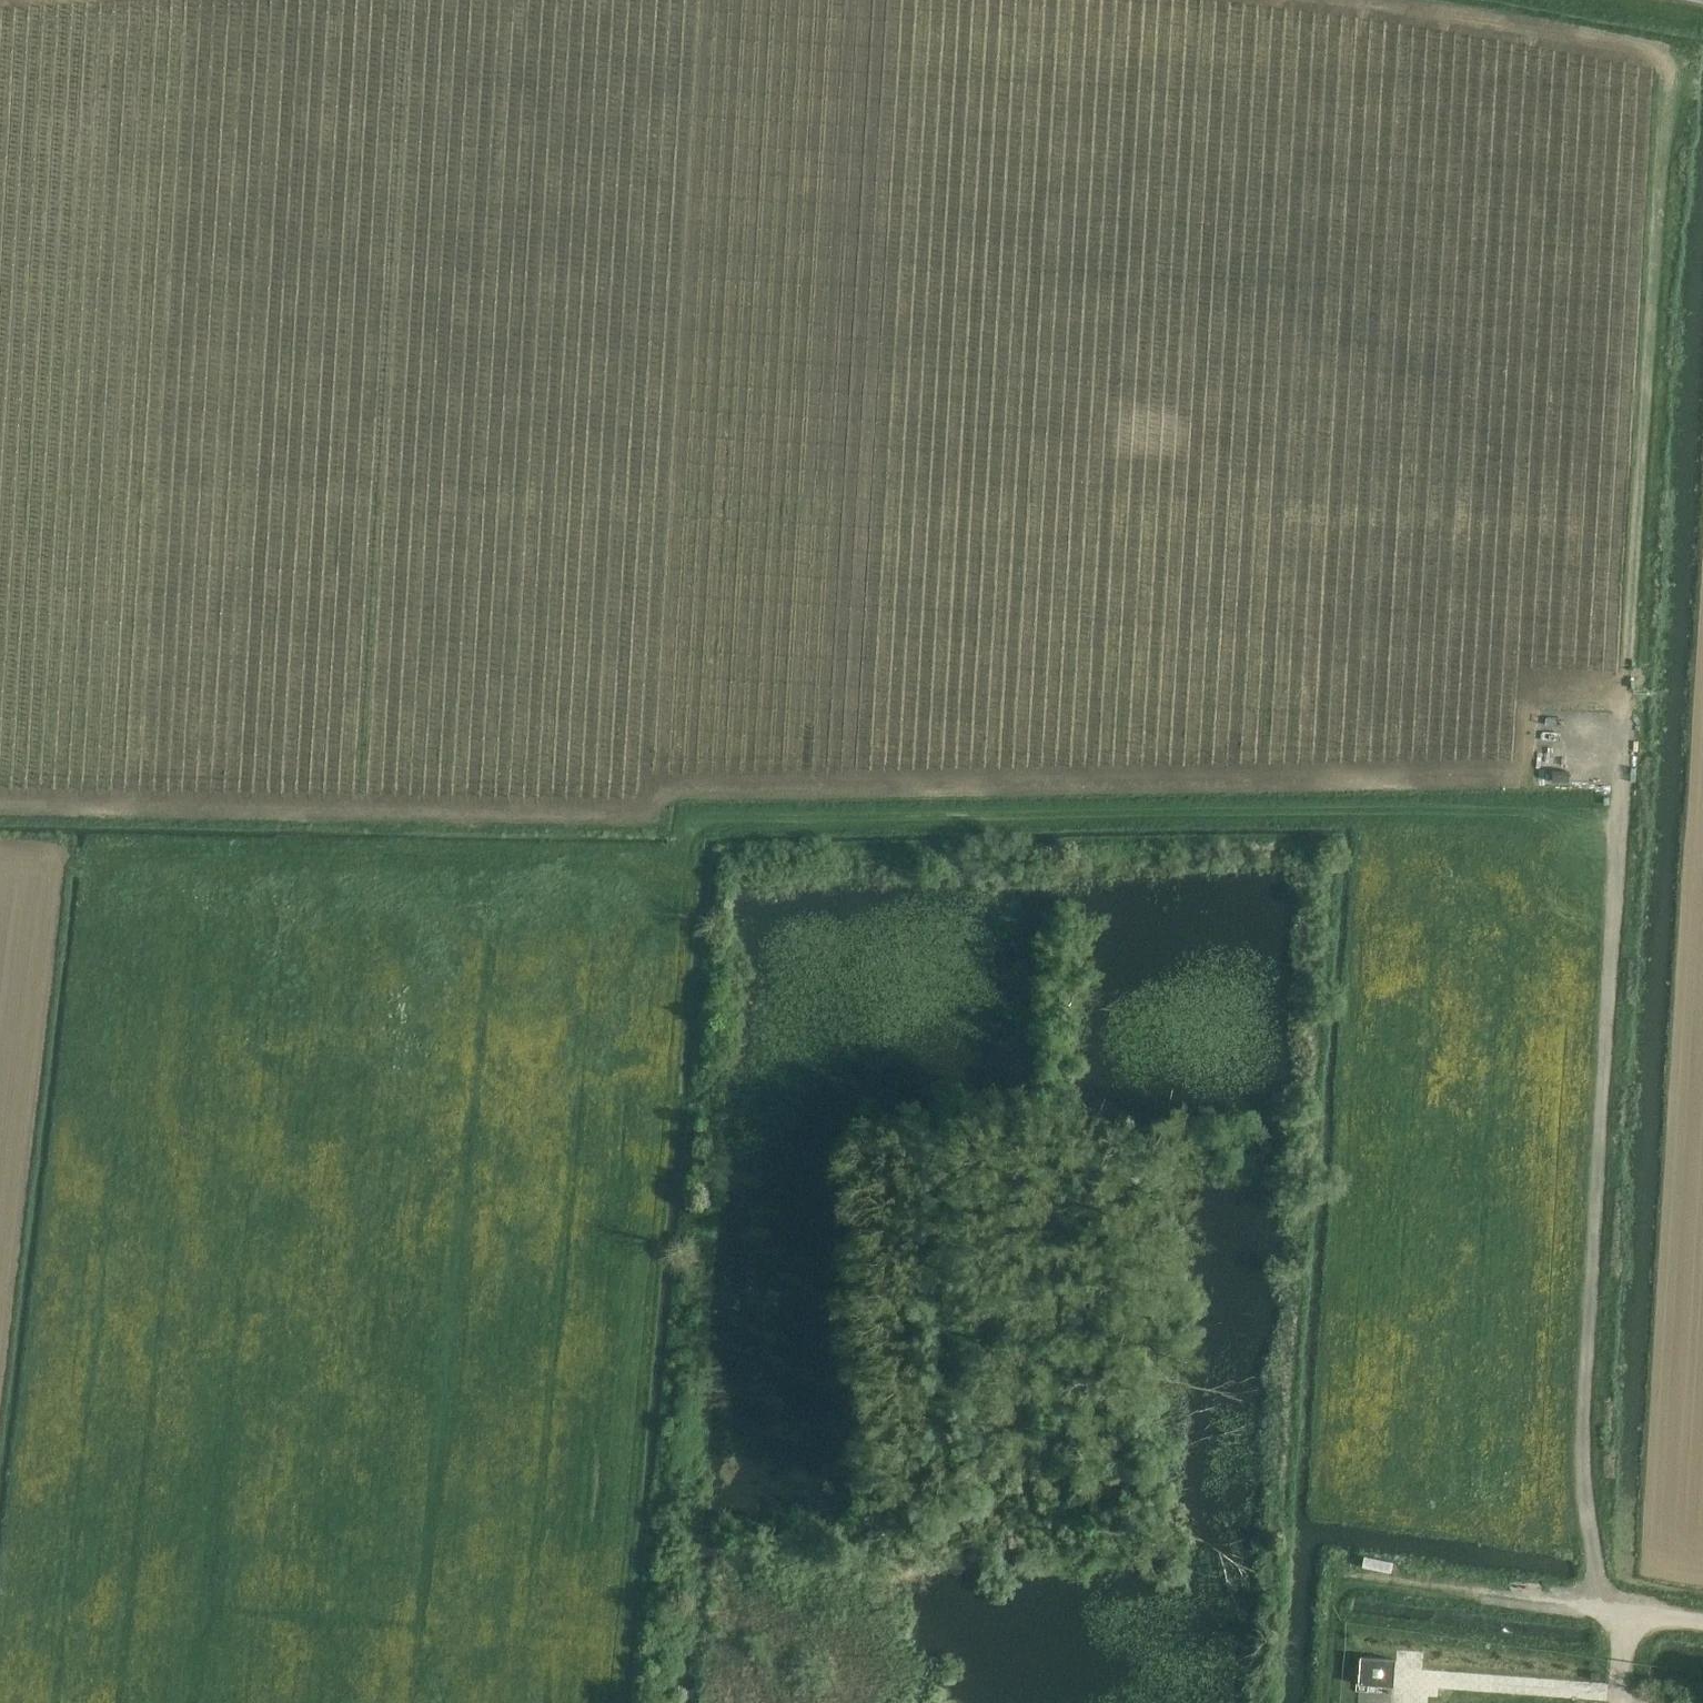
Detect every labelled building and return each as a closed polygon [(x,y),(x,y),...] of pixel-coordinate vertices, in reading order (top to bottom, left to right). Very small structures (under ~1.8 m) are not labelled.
[(1359,1684),(1393,1686),(1394,1686),(1396,1659),(1360,1656),(1358,1684),(1359,1684)]
